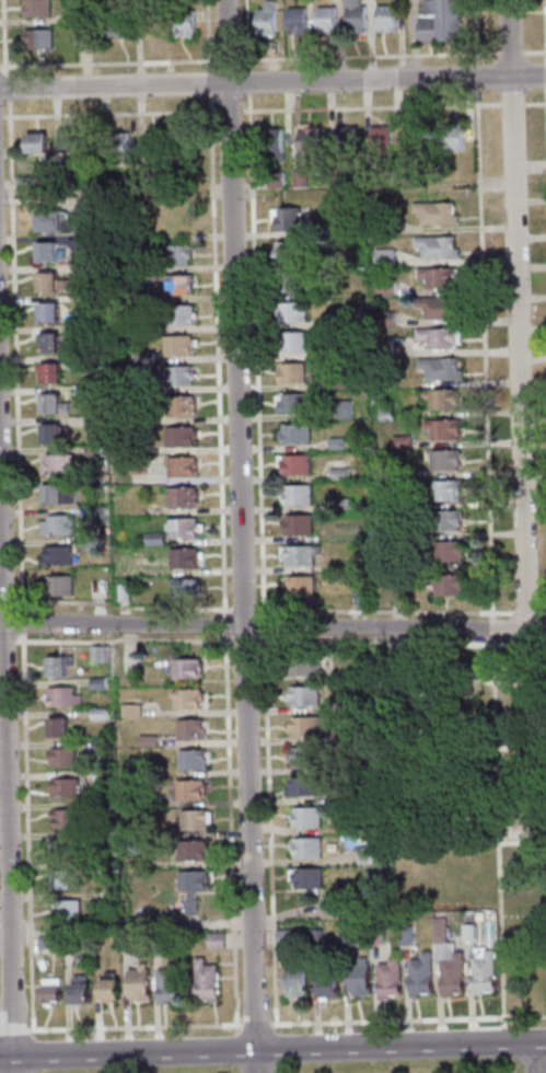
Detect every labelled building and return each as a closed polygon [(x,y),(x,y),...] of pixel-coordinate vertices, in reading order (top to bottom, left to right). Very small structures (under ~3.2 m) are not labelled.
[(23,18),(22,0),(49,0),(49,16),(23,18)] [(264,0),(275,0),(275,35),(256,35),(255,9),(264,9),(264,0)] [(347,33),(346,0),(359,0),(359,5),(365,5),(365,33),(363,34),(360,34),(359,33),(347,33)] [(425,19),(423,0),(459,0),(460,39),(438,41),(438,43),(417,43),(416,19),(425,19)] [(376,5),(395,5),(396,32),(376,32),(376,5)] [(71,7),(88,7),(89,22),(71,23),(71,7)] [(316,8),(335,7),(335,33),(323,34),(323,28),(316,28),(316,8)] [(286,8),(304,8),(305,34),(287,35),(286,8)] [(193,10),(194,37),(174,37),(174,10),(193,10)] [(135,38),(133,11),(114,11),(114,27),(106,27),(106,34),(115,34),(115,39),(135,38)] [(163,37),(162,11),(143,11),(144,38),(163,37)] [(72,25),(73,44),(90,44),(89,24),(72,25)] [(50,28),(51,48),(24,49),(23,30),(50,28)] [(335,123),(335,127),(334,127),(335,153),(353,153),(353,127),(346,127),(346,123),(335,123)] [(263,129),(268,129),(268,124),(274,124),(274,128),(280,128),(281,161),(271,161),(271,154),(264,154),(263,129)] [(298,124),(309,124),(309,128),(317,128),(317,154),(298,154),(298,124)] [(462,124),(463,150),(443,151),(442,125),(462,124)] [(420,125),(404,125),(404,149),(420,149),(420,125)] [(369,127),(391,126),(391,155),(370,157),(369,127)] [(143,128),(143,131),(142,131),(143,159),(163,158),(162,131),(154,131),(154,128),(143,128)] [(25,134),(25,153),(45,152),(45,132),(25,134)] [(59,134),(60,152),(79,151),(79,132),(59,134)] [(126,132),(127,158),(108,159),(107,132),(126,132)] [(51,164),(51,181),(62,180),(62,164),(51,164)] [(306,170),(307,186),(292,187),(292,170),(306,170)] [(282,172),(282,187),(267,187),(267,172),(282,172)] [(31,175),(32,187),(15,187),(15,176),(31,175)] [(411,204),(453,203),(453,216),(457,216),(457,224),(420,226),(420,214),(411,214),(411,204)] [(277,209),(298,208),(299,230),(274,231),(274,229),(272,228),(271,223),(274,223),(272,217),(277,216),(277,209)] [(35,210),(60,210),(60,212),(67,212),(67,220),(73,220),(73,231),(35,232),(35,229),(34,229),(34,222),(35,220),(35,210)] [(341,221),(341,236),(357,235),(357,220),(341,221)] [(77,233),(78,245),(93,245),(93,233),(77,233)] [(413,238),(413,247),(420,247),(421,259),(457,258),(457,249),(454,249),(453,236),(413,238)] [(35,242),(55,242),(55,249),(63,249),(63,258),(55,258),(55,261),(45,262),(45,263),(39,263),(39,262),(35,262),(35,242)] [(270,243),(300,242),(301,262),(274,262),(272,255),(270,255),(270,243)] [(160,245),(160,265),(188,264),(188,259),(190,259),(190,251),(187,251),(187,245),(160,245)] [(374,250),(393,249),(394,267),(375,267),(374,250)] [(78,264),(79,275),(95,275),(94,263),(78,264)] [(417,268),(454,267),(454,284),(451,284),(451,288),(425,289),(425,279),(417,279),(417,268)] [(272,273),(300,272),(301,292),(274,293),(272,273)] [(36,273),(56,273),(56,279),(71,279),(71,289),(56,289),(56,291),(37,292),(36,273)] [(164,276),(191,275),(191,277),(195,277),(195,288),(191,288),(191,295),(165,296),(164,276)] [(393,297),(393,279),(375,280),(375,297),(393,297)] [(79,295),(80,305),(95,305),(95,301),(96,300),(96,296),(95,296),(95,293),(79,295)] [(415,299),(455,298),(455,310),(460,310),(460,320),(422,321),(422,308),(415,309),(415,299)] [(37,302),(37,322),(57,322),(57,302),(37,302)] [(277,302),(305,302),(305,323),(278,323),(278,314),(275,315),(274,304),(277,304),(277,302)] [(165,305),(193,305),(193,312),(195,312),(195,319),(191,319),(193,324),(166,325),(165,305)] [(377,312),(393,311),(394,327),(377,327),(377,312)] [(148,333),(148,322),(131,322),(132,333),(148,333)] [(77,325),(77,336),(92,336),(92,324),(77,325)] [(414,328),(415,339),(426,339),(426,349),(453,348),(452,344),(456,344),(455,327),(414,328)] [(305,332),(305,341),(312,341),(312,348),(306,348),(306,354),(279,355),(279,349),(275,349),(275,342),(278,342),(278,333),(305,332)] [(37,334),(56,333),(57,353),(37,353),(37,334)] [(162,336),(163,355),(190,355),(190,345),(194,345),(193,338),(190,338),(190,335),(162,336)] [(392,337),(392,356),(374,357),(373,338),(392,337)] [(135,351),(135,364),(152,364),(152,351),(135,351)] [(417,358),(457,358),(457,370),(461,370),(461,380),(425,380),(425,368),(417,369),(417,358)] [(38,364),(58,364),(58,383),(39,383),(39,373),(38,373),(38,364)] [(279,364),(303,364),(304,383),(276,384),(276,369),(279,368),(279,364)] [(163,367),(164,385),(191,385),(191,380),(194,380),(194,371),(190,371),(190,367),(163,367)] [(82,384),(82,396),(98,395),(97,383),(82,384)] [(420,391),(456,390),(456,405),(454,405),(454,411),(428,411),(428,400),(420,401),(420,391)] [(280,394),(303,393),(304,413),(277,414),(276,401),(280,401),(280,394)] [(38,394),(58,394),(58,403),(67,402),(68,413),(39,414),(38,394)] [(164,396),(164,417),(191,416),(191,415),(194,413),(194,409),(191,408),(191,407),(195,407),(194,400),(191,400),(191,396),(164,396)] [(349,401),(349,419),(332,420),(330,402),(349,401)] [(390,406),(394,419),(379,424),(375,412),(390,406)] [(83,416),(83,427),(98,427),(98,415),(83,416)] [(421,420),(458,419),(460,436),(456,436),(456,440),(430,440),(430,430),(421,430),(421,420)] [(58,424),(58,443),(39,443),(39,424),(58,424)] [(307,425),(307,432),(309,432),(309,445),(280,446),(280,439),(278,439),(278,431),(280,431),(280,425),(307,425)] [(164,427),(164,447),(193,447),(193,438),(196,438),(196,430),(193,430),(193,426),(164,427)] [(409,436),(410,448),(392,448),(391,436),(409,436)] [(342,438),(342,449),(327,449),(327,439),(342,438)] [(143,453),(143,441),(128,441),(128,453),(143,453)] [(83,446),(84,457),(100,457),(98,445),(83,446)] [(422,451),(458,450),(458,452),(460,453),(461,458),(458,460),(458,466),(456,466),(456,471),(429,471),(429,461),(422,461),(422,451)] [(71,454),(72,473),(48,473),(48,474),(40,474),(39,460),(43,460),(43,454),(71,454)] [(281,455),(309,455),(310,475),(281,476),(281,468),(278,468),(278,460),(281,460),(281,455)] [(165,458),(193,457),(193,460),(196,460),(196,465),(194,465),(194,476),(166,477),(165,458)] [(144,462),(146,474),(128,474),(128,463),(144,462)] [(419,466),(419,478),(402,478),(400,466),(419,466)] [(329,469),(347,468),(347,480),(329,480),(329,469)] [(81,476),(81,491),(100,491),(98,475),(81,476)] [(430,481),(461,480),(462,496),(458,497),(458,501),(431,501),(430,481)] [(40,485),(59,484),(59,492),(73,492),(73,504),(40,505),(40,485)] [(282,499),(282,506),(311,506),(311,485),(281,485),(281,492),(279,492),(279,499),(282,499)] [(166,487),(167,508),(195,507),(195,506),(196,504),(196,499),(197,499),(197,491),(194,491),(194,487),(166,487)] [(348,498),(348,509),(330,509),(329,499),(348,498)] [(86,507),(86,522),(103,522),(103,506),(86,507)] [(422,511),(461,510),(461,527),(457,527),(457,531),(431,531),(431,521),(423,521),(422,511)] [(45,516),(71,516),(72,534),(38,535),(38,521),(45,521),(45,516)] [(282,516),(311,516),(311,535),(283,535),(282,534),(281,533),(281,530),(282,529),(282,527),(280,527),(280,519),(282,519),(282,516)] [(166,519),(167,538),(195,538),(195,530),(198,530),(198,523),(195,523),(195,518),(166,519)] [(396,528),(396,540),(380,540),(379,528),(396,528)] [(163,545),(163,532),(143,532),(143,545),(163,545)] [(81,538),(81,549),(98,549),(98,536),(81,538)] [(425,541),(462,541),(463,557),(460,557),(460,562),(432,563),(432,552),(426,552),(425,541)] [(284,546),(320,545),(320,555),(312,555),(312,566),(284,567),(283,561),(281,561),(281,553),(284,553),(284,546)] [(42,546),(69,546),(70,564),(39,565),(39,557),(43,557),(42,546)] [(169,550),(169,568),(196,567),(196,559),(199,559),(199,552),(196,552),(196,549),(169,550)] [(425,576),(463,575),(463,591),(460,591),(460,595),(433,596),(433,586),(426,586),(425,576)] [(44,577),(70,576),(71,596),(45,597),(44,577)] [(284,577),(312,576),(313,597),(286,597),(284,596),(283,595),(283,591),(286,589),(284,589),(281,589),(281,580),(284,580),(284,577)] [(169,579),(197,578),(197,585),(199,585),(199,592),(197,592),(197,600),(169,600),(169,579)] [(388,601),(390,584),(405,584),(405,601),(388,601)] [(128,585),(128,601),(116,601),(116,585),(128,585)] [(356,591),(367,591),(367,609),(356,609),(356,591)] [(89,646),(89,662),(103,662),(103,646),(89,646)] [(287,657),(328,656),(329,671),(316,671),(316,676),(288,677),(287,657)] [(45,658),(63,657),(65,677),(46,678),(45,658)] [(171,659),(172,679),(198,679),(198,670),(201,670),(201,662),(198,662),(198,659),(171,659)] [(89,678),(89,690),(104,690),(104,678),(89,678)] [(317,687),(317,706),(288,707),(288,703),(282,703),(282,694),(288,693),(288,688),(317,687)] [(46,688),(72,688),(72,695),(79,695),(80,706),(47,707),(46,688)] [(172,690),(173,709),(199,709),(199,701),(202,701),(202,693),(199,693),(199,689),(172,690)] [(120,704),(120,717),(140,717),(139,704),(120,704)] [(89,708),(90,720),(105,720),(105,708),(89,708)] [(288,718),(328,716),(329,732),(320,732),(320,737),(290,738),(289,732),(287,732),(286,725),(289,725),(288,718)] [(46,718),(66,717),(67,738),(47,738),(46,718)] [(175,720),(202,719),(202,729),(204,729),(204,740),(175,741),(175,720)] [(330,730),(332,742),(347,742),(346,730),(330,730)] [(138,736),(138,747),(155,747),(154,736),(138,736)] [(91,740),(91,751),(106,751),(106,739),(91,740)] [(289,748),(320,747),(321,766),(290,768),(290,763),(287,763),(287,753),(289,753),(289,748)] [(48,749),(74,748),(74,768),(51,768),(51,764),(48,764),(48,749)] [(177,750),(177,771),(205,770),(205,750),(177,750)] [(92,770),(92,781),(107,781),(107,769),(92,770)] [(287,777),(316,777),(317,796),(283,797),(283,789),(288,789),(287,777)] [(48,778),(77,778),(77,798),(48,798),(48,778)] [(174,781),(174,800),(202,800),(201,792),(205,792),(205,784),(201,784),(201,780),(174,781)] [(92,799),(92,811),(109,811),(109,799),(92,799)] [(320,807),(320,828),(292,829),(292,828),(290,826),(290,822),(291,821),(291,820),(288,820),(288,812),(290,812),(290,808),(320,807)] [(49,810),(80,809),(80,829),(53,829),(53,819),(49,819),(49,810)] [(178,811),(206,810),(206,830),(178,831),(178,811)] [(49,845),(49,840),(77,839),(78,858),(50,859),(50,853),(46,853),(46,845),(49,845)] [(291,839),(320,839),(320,858),(292,859),(292,851),(289,851),(289,843),(291,843),(291,839)] [(176,861),(176,841),(204,841),(204,844),(207,844),(207,852),(204,852),(204,861),(176,861)] [(356,847),(356,864),(372,864),(371,847),(356,847)] [(141,857),(141,868),(125,869),(124,857),(141,857)] [(94,872),(94,863),(105,863),(106,872),(94,872)] [(321,868),(321,889),(293,889),(291,887),(291,882),(293,880),(290,881),(290,874),(293,873),(293,869),(321,868)] [(47,869),(70,869),(70,889),(50,890),(50,878),(47,878),(47,869)] [(177,872),(177,891),(185,891),(185,899),(183,899),(183,915),(196,915),(195,899),(193,899),(193,891),(205,891),(205,882),(207,882),(207,875),(205,875),(205,872),(177,872)] [(94,890),(94,901),(109,901),(109,890),(94,890)] [(51,901),(51,920),(78,920),(78,900),(51,901)] [(321,900),(321,911),(339,911),(339,900),(321,900)] [(477,943),(475,943),(475,948),(486,948),(486,951),(495,951),(496,992),(483,992),(483,995),(474,996),(473,959),(465,959),(465,942),(465,925),(466,925),(465,913),(475,913),(475,925),(476,925),(477,943)] [(431,918),(432,961),(439,961),(440,997),(450,997),(449,994),(463,994),(462,953),(454,953),(453,942),(444,943),(443,918),(431,918)] [(381,926),(382,945),(369,945),(369,926),(381,926)] [(411,946),(410,926),(399,926),(399,946),(411,946)] [(321,930),(321,945),(310,946),(309,931),(321,930)] [(339,930),(340,946),(356,945),(356,930),(339,930)] [(206,933),(206,948),(222,948),(222,933),(206,933)] [(149,951),(149,937),(161,936),(162,951),(149,951)] [(36,937),(53,937),(53,949),(36,949),(36,937)] [(118,937),(119,953),(130,953),(130,937),(118,937)] [(72,938),(72,955),(60,955),(60,939),(72,938)] [(420,953),(429,953),(430,994),(417,994),(417,999),(408,999),(408,960),(420,960),(420,953)] [(193,958),(202,958),(202,966),(216,965),(217,1003),(208,1003),(207,999),(195,1000),(193,958)] [(356,958),(365,958),(365,964),(368,964),(369,995),(368,995),(367,997),(359,997),(357,995),(350,995),(350,993),(347,993),(346,965),(357,964),(356,958)] [(386,958),(396,958),(396,964),(398,964),(399,996),(385,997),(385,1001),(376,1001),(375,965),(387,965),(386,958)] [(125,969),(136,969),(136,962),(144,962),(144,969),(148,969),(149,1001),(147,1001),(146,1002),(139,1003),(137,1001),(129,1001),(129,999),(126,999),(125,969)] [(166,964),(175,964),(175,969),(177,969),(178,1001),(164,1002),(164,1005),(155,1005),(154,970),(167,970),(166,964)] [(283,969),(304,968),(305,996),(284,997),(283,969)] [(96,980),(103,980),(103,972),(113,971),(113,980),(116,980),(117,1001),(112,1001),(112,1002),(104,1003),(104,1001),(97,1001),(96,980)] [(70,976),(84,976),(85,983),(88,983),(88,1005),(68,1005),(67,984),(70,984),(70,976)] [(40,987),(40,979),(58,978),(59,1002),(49,1002),(49,1004),(38,1005),(38,1002),(37,1001),(37,999),(38,997),(37,987),(40,987)] [(316,978),(317,999),(337,997),(336,978),(316,978)]
